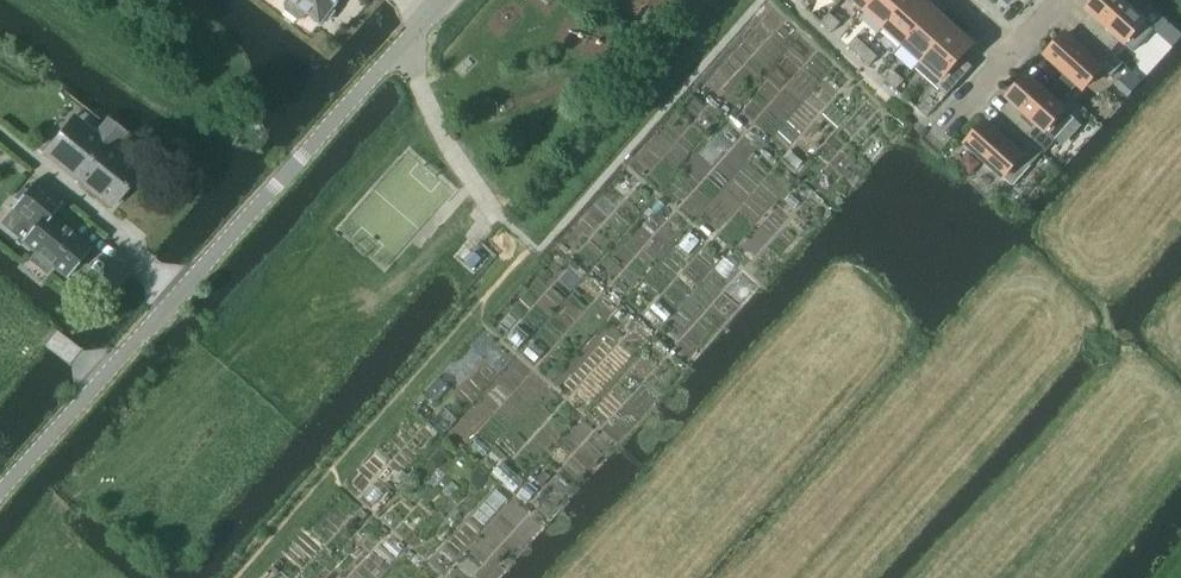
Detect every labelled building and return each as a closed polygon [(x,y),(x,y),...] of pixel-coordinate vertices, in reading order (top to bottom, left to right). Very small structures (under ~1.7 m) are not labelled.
[(291,0),(287,5),(288,11),(299,20),(306,19),(310,14),(323,25),(342,0),(290,0),(291,0)] [(864,11),(874,0),(852,0),(864,11)] [(864,11),(884,28),(909,0),(874,0),(864,11)] [(927,5),(922,0),(909,0),(884,28),(903,45),(931,14),(924,8),(927,5)] [(1086,32),(1110,53),(1121,41),(1134,52),(1153,31),(1141,19),(1151,8),(1143,0),(1097,0),(1087,10),(1097,20),(1086,32)] [(832,33),(840,24),(829,14),(821,23),(832,33)] [(941,17),(938,21),(931,14),(903,45),(921,62),(922,63),(953,28),(941,17)] [(961,42),(964,38),(953,28),(922,63),(921,62),(915,69),(946,97),(971,69),(960,60),(969,49),(961,42)] [(1110,53),(1086,32),(1075,44),(1065,35),(1046,57),(1065,75),(1056,85),(1068,95),(1077,85),(1083,90),(1101,70),(1110,78),(1122,64),(1110,53)] [(858,56),(866,48),(856,38),(848,47),(858,56)] [(869,67),(877,58),(866,48),(858,56),(869,67)] [(896,91),(904,82),(893,72),(885,81),(896,91)] [(1073,119),(1059,105),(1068,95),(1056,85),(1047,95),(1027,77),(1008,99),(1018,108),(1007,120),(1030,141),(1041,129),(1054,140),(1073,119)] [(82,124),(52,162),(109,208),(139,170),(113,149),(125,134),(106,119),(94,133),(82,124)] [(1043,153),(1030,141),(1007,120),(996,132),(985,123),(966,145),(1012,187),(1043,153)] [(34,181),(11,208),(12,209),(32,226),(21,240),(20,241),(31,250),(35,254),(30,261),(44,272),(45,273),(50,267),(52,269),(64,278),(89,250),(50,217),(61,204),(34,181)]
